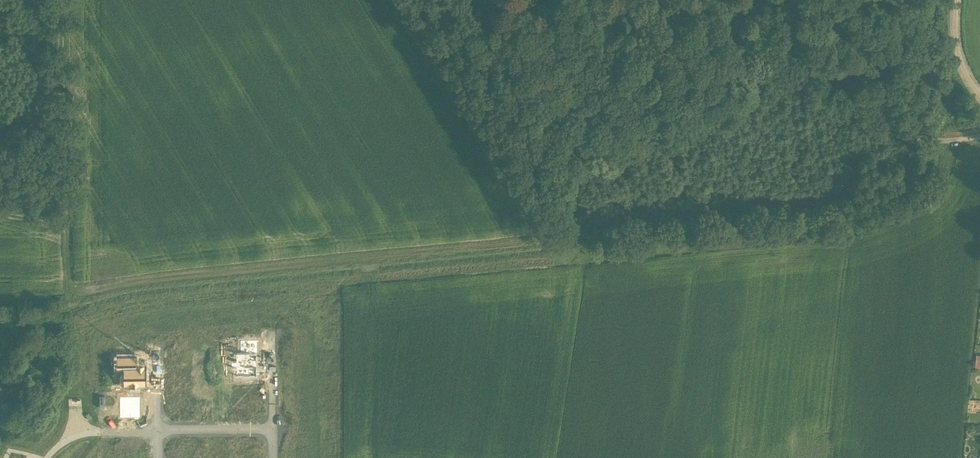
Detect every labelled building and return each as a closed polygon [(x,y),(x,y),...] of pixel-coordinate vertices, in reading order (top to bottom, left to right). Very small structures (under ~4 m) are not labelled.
[(241,340),(241,352),(256,352),(257,352),(256,340),(241,340)] [(256,375),(256,352),(241,352),(236,352),(236,360),(232,360),(232,367),(236,367),(236,375),(256,375)] [(125,364),(135,364),(135,355),(118,355),(118,368),(125,368),(125,364)] [(125,368),(125,382),(145,382),(144,364),(135,364),(125,364),(125,368)] [(239,392),(248,392),(248,382),(230,382),(231,392),(239,392)] [(120,396),(120,416),(139,416),(139,396),(120,396)]
